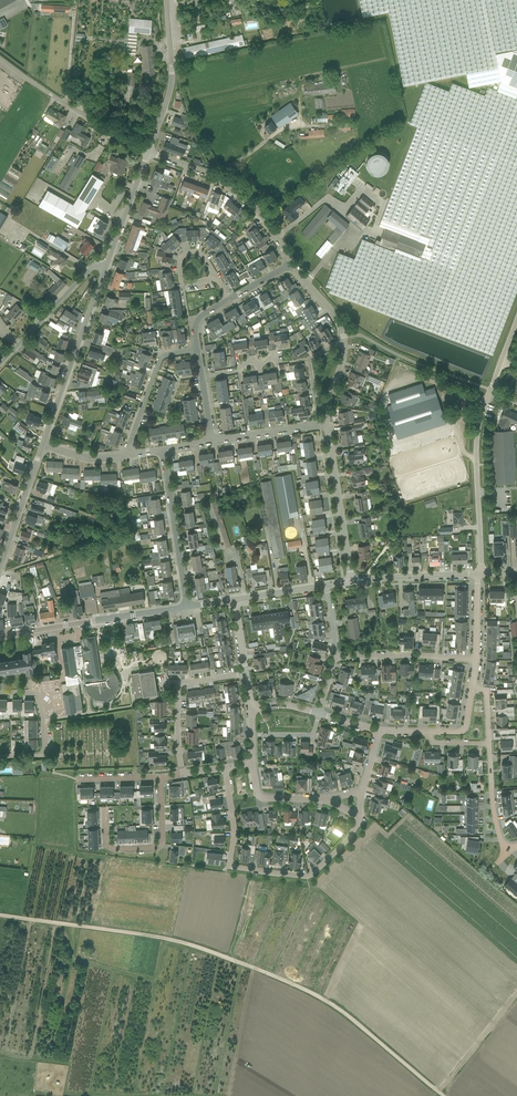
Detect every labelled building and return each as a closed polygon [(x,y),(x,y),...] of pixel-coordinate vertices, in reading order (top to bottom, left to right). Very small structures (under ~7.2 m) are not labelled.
[(516,49),(516,0),(359,0),(363,17),(389,11),(404,86),(466,73),(469,87),(501,81),(496,53),(516,49)] [(129,32),(125,32),(123,53),(135,54),(138,33),(151,34),(152,20),(130,18),(129,32)] [(242,35),(183,48),(184,49),(183,49),(182,48),(183,53),(184,58),(185,58),(184,57),(185,57),(186,58),(245,45),(243,40),(242,35)] [(155,75),(152,45),(141,46),(143,72),(144,72),(145,76),(155,75)] [(501,81),(502,83),(516,89),(516,49),(496,53),(501,81)] [(136,73),(128,72),(124,100),(132,101),(136,73)] [(492,355),(516,290),(516,89),(502,83),(500,83),(497,90),(488,87),(485,95),(452,83),(449,91),(426,82),(410,124),(417,127),(387,204),(379,225),(385,228),(380,241),(377,239),(375,243),(362,239),(355,259),(339,253),(326,286),(331,288),(329,292),(332,293),(492,355)] [(335,83),(314,85),(314,83),(308,84),(309,86),(304,86),(305,96),(325,93),(325,95),(331,95),(331,93),(336,92),(335,83)] [(323,97),(315,97),(316,108),(323,107),(323,97)] [(271,121),(265,126),(269,133),(276,128),(278,126),(279,127),(297,114),(290,104),(272,117),(276,123),(273,125),(271,121)] [(53,124),(60,112),(59,112),(58,114),(50,109),(46,116),(49,118),(54,122),(52,124),(53,124)] [(342,109),(342,118),(355,118),(355,109),(342,109)] [(66,116),(60,112),(53,124),(54,122),(62,126),(65,120),(64,120),(66,116)] [(187,119),(188,115),(183,113),(181,117),(180,119),(175,117),(172,124),(182,127),(183,122),(185,123),(184,126),(186,127),(189,120),(187,119)] [(350,122),(340,123),(341,131),(351,130),(350,122)] [(70,142),(73,136),(77,138),(78,137),(83,140),(81,144),(86,147),(91,138),(80,132),(83,126),(77,123),(72,131),(67,128),(62,138),(66,140),(70,142)] [(300,138),(300,139),(325,137),(324,129),(318,130),(318,128),(311,129),(311,130),(300,131),(300,132),(297,132),(298,138),(300,138)] [(162,149),(182,156),(185,149),(177,146),(179,139),(173,136),(170,143),(165,141),(162,149)] [(283,147),(285,145),(276,139),(274,142),(283,147)] [(372,156),(367,156),(367,173),(385,173),(384,153),(371,153),(372,156)] [(85,158),(80,156),(79,154),(76,158),(78,159),(76,162),(74,161),(59,186),(66,190),(85,158)] [(118,173),(122,175),(125,169),(124,168),(127,160),(119,157),(118,159),(112,156),(109,162),(116,165),(113,171),(114,172),(113,174),(114,175),(116,176),(117,175),(118,173)] [(51,172),(57,163),(50,159),(45,168),(51,172)] [(98,171),(102,164),(97,161),(93,169),(98,171)] [(332,182),(334,184),(335,185),(333,187),(338,191),(342,194),(359,173),(350,166),(342,177),(339,180),(336,177),(332,182)] [(153,177),(169,183),(172,176),(166,174),(163,173),(155,170),(153,177)] [(104,181),(99,178),(92,174),(73,205),(48,190),(39,206),(78,228),(86,212),(85,211),(104,181)] [(167,189),(169,183),(153,177),(150,183),(159,187),(159,186),(167,189)] [(187,190),(190,182),(184,180),(179,192),(182,193),(183,189),(187,190)] [(190,182),(187,190),(186,195),(189,196),(188,200),(190,201),(192,197),(193,193),(196,185),(190,182)] [(203,187),(196,185),(193,193),(200,195),(203,187)] [(209,189),(203,187),(200,195),(204,196),(202,200),(205,201),(209,189)] [(219,200),(221,194),(215,191),(211,202),(216,204),(214,209),(219,210),(221,207),(223,202),(219,200)] [(171,200),(164,197),(162,196),(158,209),(151,206),(151,205),(143,202),(139,214),(147,217),(148,214),(155,217),(156,217),(164,220),(171,200)] [(233,201),(226,196),(223,202),(221,207),(225,210),(226,209),(229,211),(235,204),(232,202),(233,201)] [(298,216),(295,211),(305,203),(300,196),(282,210),(291,222),(298,216)] [(370,219),(368,217),(372,212),(368,209),(369,209),(359,200),(346,216),(361,229),(370,219)] [(239,215),(243,210),(238,205),(237,207),(235,204),(229,211),(227,214),(230,216),(234,220),(235,219),(239,215)] [(327,217),(330,219),(326,224),(335,231),(328,239),(333,244),(349,224),(325,204),(302,233),(309,239),(327,217)] [(89,228),(93,230),(101,235),(104,230),(104,231),(106,228),(106,227),(108,223),(107,223),(108,221),(105,220),(104,221),(100,219),(97,223),(93,221),(89,228)] [(246,234),(249,239),(259,232),(257,229),(259,228),(255,222),(247,229),(248,230),(245,233),(246,234)] [(145,228),(133,224),(131,230),(139,233),(140,229),(144,231),(145,228)] [(198,230),(192,230),(193,239),(199,239),(199,240),(202,241),(206,227),(198,227),(198,230)] [(211,229),(209,232),(205,230),(206,227),(202,241),(205,242),(205,241),(210,245),(218,235),(211,229)] [(181,243),(184,241),(178,228),(173,233),(172,232),(167,236),(170,239),(176,246),(180,242),(181,243)] [(179,228),(178,228),(184,241),(187,240),(193,239),(192,230),(186,230),(186,228),(179,228)] [(139,233),(131,230),(129,237),(136,239),(139,233)] [(255,247),(257,246),(265,242),(263,238),(265,237),(263,234),(261,235),(259,232),(249,239),(253,245),(253,244),(255,247)] [(64,250),(68,242),(57,235),(52,243),(64,250)] [(218,235),(210,245),(214,249),(216,252),(222,248),(224,247),(222,243),(225,240),(218,235)] [(141,241),(136,239),(129,237),(126,243),(134,246),(138,247),(140,243),(141,241)] [(80,249),(86,254),(94,246),(85,238),(82,242),(84,244),(80,249)] [(171,250),(176,246),(170,239),(165,243),(164,242),(161,244),(162,245),(160,247),(170,253),(172,251),(171,250)] [(333,244),(328,239),(316,253),(321,258),(333,244)] [(268,245),(266,241),(265,242),(257,246),(260,250),(268,245)] [(134,246),(126,243),(124,249),(136,253),(137,251),(133,249),(134,246)] [(217,259),(219,263),(226,258),(231,255),(229,252),(228,252),(224,247),(222,248),(216,252),(212,254),(215,260),(217,259)] [(67,260),(58,254),(51,249),(47,255),(47,256),(53,259),(53,260),(50,265),(51,266),(51,267),(52,268),(53,266),(60,271),(63,266),(63,265),(64,263),(65,263),(67,260)] [(273,250),(265,254),(263,255),(266,261),(268,264),(278,259),(273,251),(273,250)] [(161,264),(170,266),(172,258),(165,256),(166,252),(158,251),(156,258),(162,260),(161,264)] [(261,260),(255,263),(260,271),(266,267),(263,263),(266,261),(263,255),(259,257),(261,260)] [(128,259),(127,261),(121,258),(118,266),(129,270),(131,266),(133,267),(135,261),(128,259)] [(229,264),(226,258),(219,263),(220,266),(219,267),(222,273),(228,269),(233,266),(235,265),(233,261),(229,264)] [(36,272),(40,266),(33,261),(30,266),(29,267),(36,272)] [(260,271),(255,263),(249,267),(248,264),(244,266),(247,270),(248,271),(250,270),(253,275),(260,271)] [(227,278),(229,281),(239,275),(238,272),(236,272),(234,268),(233,266),(228,269),(222,273),(226,278),(227,278)] [(158,270),(160,280),(171,278),(171,274),(172,274),(172,268),(158,270)] [(239,275),(229,281),(231,284),(229,285),(231,287),(240,282),(239,281),(246,277),(247,278),(250,276),(248,271),(247,270),(244,272),(239,275)] [(123,273),(116,271),(114,278),(121,281),(122,277),(126,279),(126,278),(132,279),(133,276),(134,276),(135,271),(133,272),(128,272),(126,271),(125,274),(123,274),(123,273)] [(54,296),(66,284),(60,278),(53,272),(50,276),(57,282),(49,291),(54,296)] [(280,282),(277,283),(283,294),(291,289),(290,286),(292,285),(287,277),(280,282)] [(121,281),(114,278),(111,286),(118,289),(122,290),(123,286),(119,285),(121,281)] [(172,282),(171,278),(160,280),(161,290),(174,287),(174,281),(172,282)] [(291,289),(283,294),(286,298),(289,296),(292,300),(301,295),(297,290),(295,291),(293,288),(291,289)] [(256,296),(262,306),(272,301),(267,292),(262,294),(261,293),(256,296)] [(293,311),(295,310),(303,305),(301,303),(304,301),(301,295),(292,300),(288,303),(293,311)] [(115,298),(107,296),(104,304),(112,307),(113,302),(117,303),(119,300),(115,299),(115,298)] [(252,300),(248,302),(256,315),(257,315),(262,312),(259,308),(262,306),(256,296),(251,299),(252,300)] [(255,315),(256,315),(248,302),(245,304),(244,302),(238,306),(243,314),(245,316),(248,315),(250,318),(255,315)] [(6,315),(13,321),(20,315),(24,311),(17,304),(10,311),(8,309),(4,312),(7,314),(6,315)] [(303,305),(295,310),(298,316),(305,312),(306,315),(315,310),(311,304),(303,309),(302,306),(303,305)] [(173,317),(180,316),(178,316),(178,315),(174,315),(174,314),(182,313),(181,307),(171,308),(173,317)] [(247,320),(245,316),(243,314),(240,315),(236,307),(230,311),(235,319),(238,317),(241,324),(247,320)] [(67,320),(72,313),(71,312),(71,313),(66,309),(65,309),(63,313),(61,317),(67,320)] [(110,309),(108,315),(101,312),(99,320),(106,322),(107,319),(116,322),(117,319),(119,313),(121,314),(122,310),(110,309)] [(310,320),(318,316),(315,310),(306,315),(303,317),(304,318),(301,320),(300,321),(302,324),(303,324),(304,325),(299,327),(301,330),(312,323),(310,320)] [(229,322),(226,324),(230,330),(236,327),(232,321),(235,319),(230,311),(224,314),(229,322)] [(72,327),(73,324),(75,321),(76,320),(77,316),(72,313),(67,320),(65,323),(63,327),(62,328),(67,330),(70,331),(72,327)] [(218,317),(213,321),(221,335),(224,334),(230,330),(226,324),(223,325),(218,317)] [(218,337),(221,335),(213,321),(207,324),(212,332),(209,333),(213,340),(218,337)] [(315,328),(319,335),(322,334),(326,341),(333,337),(327,328),(324,330),(321,325),(315,328)] [(173,329),(174,337),(174,338),(178,338),(178,343),(186,342),(184,328),(173,329)] [(280,330),(279,330),(281,344),(286,343),(286,341),(288,341),(287,333),(285,333),(284,332),(288,331),(287,328),(284,328),(279,329),(280,330)] [(317,340),(320,338),(319,335),(315,328),(311,330),(314,335),(311,336),(313,339),(309,341),(313,349),(320,345),(317,340)] [(164,345),(172,344),(170,337),(174,337),(173,329),(165,330),(165,331),(165,330),(160,331),(161,336),(162,336),(164,345)] [(103,334),(96,332),(93,341),(101,343),(102,339),(107,340),(110,332),(104,330),(103,334)] [(150,345),(152,345),(153,345),(157,344),(156,337),(156,336),(159,336),(159,330),(142,333),(144,343),(149,342),(149,344),(150,345)] [(281,344),(279,330),(276,331),(269,332),(270,335),(271,344),(275,343),(277,343),(277,344),(281,344)] [(58,345),(65,348),(66,347),(67,345),(67,344),(68,340),(66,339),(68,335),(63,333),(61,338),(60,337),(58,345)] [(260,336),(262,349),(266,348),(266,347),(268,346),(268,344),(271,344),(270,335),(260,337),(260,336)] [(250,341),(251,349),(255,348),(257,348),(258,350),(262,349),(260,336),(250,337),(250,341)] [(44,348),(47,343),(38,337),(35,341),(44,348)] [(301,346),(292,352),(295,357),(299,355),(300,356),(307,352),(305,348),(308,346),(304,340),(299,343),(301,346)] [(250,341),(240,343),(242,352),(246,351),(246,350),(248,350),(248,349),(251,349),(250,341)] [(242,352),(240,343),(234,344),(235,351),(237,351),(237,353),(242,352)] [(137,357),(150,361),(150,359),(149,359),(151,355),(147,354),(148,351),(148,350),(139,347),(137,353),(135,353),(134,356),(137,357)] [(216,348),(211,349),(212,355),(214,354),(214,358),(225,357),(223,347),(216,348)] [(357,357),(369,362),(371,354),(375,355),(377,351),(370,348),(368,354),(360,351),(357,357)] [(34,354),(27,349),(22,355),(32,362),(36,356),(40,359),(43,355),(36,351),(34,354)] [(61,361),(64,353),(51,349),(50,353),(55,355),(54,359),(61,361)] [(103,361),(105,354),(102,353),(90,349),(88,356),(103,361)] [(138,364),(146,367),(148,363),(149,364),(150,361),(137,357),(136,359),(139,360),(138,364)] [(214,369),(226,367),(225,357),(214,358),(215,363),(213,363),(214,369)] [(369,366),(367,366),(369,362),(357,357),(355,364),(363,367),(361,372),(368,375),(369,371),(369,370),(370,368),(369,366)] [(177,375),(184,374),(183,361),(180,362),(180,363),(176,364),(177,375)] [(183,361),(184,374),(192,373),(190,362),(186,362),(186,361),(183,361)] [(50,372),(57,374),(60,366),(53,364),(51,368),(48,367),(47,370),(50,371),(50,372)] [(298,364),(290,365),(289,365),(290,372),(291,372),(292,379),(300,378),(300,375),(304,375),(303,367),(298,367),(298,364)] [(94,378),(97,369),(89,366),(88,370),(81,367),(79,373),(92,378),(94,378)] [(18,373),(25,379),(29,374),(20,367),(16,372),(18,373)] [(47,384),(53,386),(56,378),(45,374),(46,372),(41,370),(37,381),(42,383),(41,384),(46,386),(47,384)] [(130,375),(143,380),(145,373),(137,370),(135,374),(131,372),(130,375)] [(14,371),(11,379),(8,387),(16,393),(19,396),(20,396),(22,397),(23,394),(32,397),(47,401),(47,400),(48,400),(49,397),(48,397),(50,393),(42,391),(43,388),(38,387),(31,382),(29,381),(25,379),(18,373),(16,372),(14,371)] [(276,372),(269,373),(271,383),(274,383),(275,387),(276,391),(282,390),(281,381),(280,377),(277,378),(276,372)] [(348,385),(355,387),(354,390),(360,392),(362,386),(359,385),(361,381),(362,375),(352,372),(351,373),(350,375),(350,376),(350,377),(348,385)] [(94,378),(92,378),(79,373),(77,379),(82,381),(81,383),(80,383),(79,387),(92,386),(94,378)] [(269,373),(263,374),(264,380),(260,381),(262,389),(268,388),(272,387),(271,383),(269,373)] [(134,384),(141,387),(143,380),(130,375),(129,378),(128,378),(127,383),(127,384),(133,386),(134,384)] [(257,381),(256,375),(249,376),(252,392),(251,386),(254,386),(255,390),(262,389),(260,381),(257,381)] [(366,380),(380,385),(382,380),(368,375),(366,380)] [(162,383),(173,387),(176,381),(163,376),(162,379),(163,380),(162,383)] [(252,392),(249,376),(243,377),(244,383),(241,384),(242,392),(248,391),(248,392),(252,392)] [(298,390),(306,389),(305,381),(304,377),(300,378),(292,379),(291,379),(293,387),(297,386),(298,390)] [(217,387),(227,385),(226,378),(216,380),(217,387)] [(173,387),(162,383),(161,387),(160,386),(159,389),(171,393),(173,387)] [(446,423),(436,394),(434,387),(424,390),(422,383),(388,394),(391,404),(387,406),(388,412),(391,421),(389,421),(391,426),(392,425),(397,439),(446,423)] [(227,385),(217,387),(218,394),(228,393),(227,385)] [(171,393),(159,389),(158,392),(159,392),(158,396),(169,400),(171,393)] [(91,401),(100,400),(99,390),(78,392),(79,400),(91,399),(91,401)] [(347,395),(343,394),(341,398),(342,399),(341,401),(349,404),(349,405),(354,407),(356,402),(355,402),(358,395),(349,391),(347,395)] [(124,396),(135,400),(137,396),(126,392),(124,396)] [(301,404),(309,403),(307,395),(303,396),(303,392),(295,393),(296,400),(300,400),(301,404)] [(15,401),(19,396),(16,393),(15,393),(11,398),(15,401)] [(228,393),(218,394),(219,401),(226,400),(226,403),(234,402),(233,399),(229,399),(228,393)] [(169,400),(158,396),(157,397),(156,399),(155,399),(154,401),(167,406),(169,400)] [(184,407),(195,405),(195,402),(196,401),(196,398),(183,400),(184,407)] [(281,408),(285,407),(284,400),(280,401),(281,405),(274,406),(275,407),(275,410),(276,420),(284,419),(282,409),(281,409),(281,408)] [(167,406),(154,401),(153,404),(154,405),(153,408),(165,412),(167,406)] [(249,414),(247,401),(243,402),(246,420),(249,419),(250,424),(257,423),(255,413),(249,414)] [(220,408),(221,415),(231,413),(230,406),(234,405),(234,402),(226,403),(227,407),(220,408)] [(9,408),(3,403),(0,406),(0,410),(4,413),(9,408)] [(184,407),(186,414),(198,412),(197,409),(196,409),(195,405),(184,407)] [(11,407),(8,411),(16,417),(19,413),(11,407)] [(299,414),(300,419),(309,418),(307,410),(303,410),(303,407),(291,409),(292,416),(299,414)] [(129,414),(130,410),(124,408),(123,411),(121,411),(120,414),(117,413),(117,412),(109,410),(108,413),(115,416),(129,420),(130,417),(128,417),(129,414)] [(501,418),(502,418),(499,424),(501,425),(504,426),(508,428),(510,422),(516,425),(516,414),(505,409),(501,418)] [(268,411),(270,421),(276,420),(275,410),(268,411)] [(338,419),(339,424),(349,422),(348,411),(339,413),(340,419),(338,419)] [(198,412),(186,414),(187,421),(198,419),(197,415),(198,415),(198,412)] [(262,412),(255,413),(257,423),(264,422),(262,412)] [(31,423),(39,426),(42,418),(38,417),(38,416),(29,413),(28,417),(27,417),(25,422),(30,424),(31,423)] [(221,415),(222,422),(232,420),(231,413),(221,415)] [(70,423),(80,427),(82,422),(64,415),(62,423),(69,425),(70,423)] [(127,423),(129,420),(115,416),(114,419),(118,420),(117,423),(116,426),(124,429),(125,426),(126,423),(127,423)] [(233,427),(232,420),(222,422),(223,429),(233,427)] [(19,426),(26,432),(29,428),(22,422),(19,426)] [(184,424),(177,425),(178,437),(180,437),(182,437),(181,435),(185,435),(184,424)] [(177,425),(170,426),(172,440),(172,441),(177,440),(179,440),(179,439),(178,437),(177,425)] [(504,426),(501,425),(499,430),(493,430),(494,442),(491,442),(491,456),(494,456),(494,460),(492,460),(492,482),(513,481),(512,468),(510,468),(509,461),(512,459),(512,454),(509,453),(508,429),(503,427),(504,426)] [(121,436),(122,432),(118,431),(119,428),(124,429),(116,426),(114,430),(113,433),(110,431),(109,434),(122,439),(123,436),(121,436)] [(170,426),(163,427),(165,439),(165,441),(172,440),(170,426)] [(163,427),(156,428),(158,439),(161,439),(162,440),(163,440),(165,439),(163,427)] [(154,440),(158,439),(156,428),(149,429),(151,442),(152,441),(154,441),(154,440)] [(340,431),(341,437),(352,435),(351,429),(340,431)] [(122,439),(109,434),(108,437),(106,440),(105,444),(114,447),(115,444),(118,445),(119,442),(121,442),(122,439)] [(33,437),(27,435),(24,441),(19,439),(17,445),(22,447),(23,448),(23,449),(26,450),(26,449),(31,450),(33,443),(31,443),(33,437)] [(352,435),(341,437),(342,445),(353,443),(352,441),(358,440),(357,435),(352,436),(352,435)] [(304,446),(313,445),(312,440),(311,436),(303,437),(304,446)] [(290,440),(283,442),(285,450),(292,449),(290,440)] [(278,451),(285,450),(283,442),(277,443),(278,451)] [(266,456),(273,455),(271,443),(264,445),(266,456)] [(259,454),(265,453),(266,456),(264,445),(257,446),(259,454)] [(313,445),(304,446),(306,456),(314,454),(313,445)] [(252,446),(245,448),(246,456),(253,455),(252,446)] [(239,457),(246,456),(245,448),(238,449),(239,457)] [(354,462),(354,464),(363,462),(362,455),(365,455),(364,448),(354,450),(355,454),(348,455),(350,463),(354,462)] [(232,450),(225,451),(227,459),(233,458),(232,450)] [(225,451),(218,452),(220,460),(221,461),(217,462),(218,468),(219,475),(222,475),(221,470),(222,470),(222,468),(221,464),(227,463),(227,459),(225,451)] [(213,453),(206,454),(207,462),(208,465),(213,464),(213,462),(214,461),(213,453)] [(200,463),(207,462),(206,454),(199,455),(200,463)] [(16,462),(13,470),(14,470),(14,472),(18,474),(19,472),(23,473),(25,465),(23,464),(25,458),(17,455),(14,462),(16,462)] [(193,459),(186,460),(187,469),(194,468),(193,459)] [(180,470),(187,469),(186,460),(179,461),(180,470)] [(306,461),(308,468),(316,467),(315,460),(306,461)] [(46,471),(54,471),(55,461),(47,461),(46,471)] [(63,462),(55,461),(54,471),(62,472),(61,477),(62,477),(63,467),(63,462)] [(71,468),(63,467),(62,477),(70,478),(71,468)] [(317,474),(316,467),(308,468),(309,474),(301,475),(300,469),(297,469),(298,472),(299,476),(301,476),(301,479),(309,478),(309,475),(317,474)] [(373,473),(372,467),(363,468),(363,469),(353,471),(353,476),(354,476),(354,478),(352,478),(353,485),(358,484),(358,486),(365,485),(364,476),(361,476),(360,475),(373,473)] [(79,468),(71,468),(70,478),(78,478),(79,468)] [(138,468),(130,469),(132,479),(140,478),(140,483),(141,483),(139,473),(138,468)] [(84,480),(93,480),(92,469),(84,470),(84,480)] [(100,469),(92,469),(93,480),(101,479),(101,484),(101,474),(100,469)] [(124,480),(132,479),(130,469),(122,470),(124,480)] [(155,470),(147,471),(149,482),(153,481),(152,480),(156,479),(156,480),(157,480),(155,470)] [(149,482),(147,471),(139,473),(141,483),(149,482)] [(109,474),(101,474),(101,484),(109,484),(109,474)] [(117,474),(109,474),(109,484),(117,484),(117,474)] [(274,477),(283,526),(294,524),(292,516),(298,515),(291,474),(274,477)] [(200,485),(199,478),(195,479),(196,483),(189,484),(190,487),(191,487),(197,486),(200,485)] [(310,481),(309,478),(301,479),(302,483),(303,489),(319,486),(318,486),(317,480),(318,480),(310,481)] [(261,482),(273,551),(283,549),(270,480),(261,482)] [(50,491),(53,483),(48,482),(47,484),(40,481),(37,489),(41,490),(40,492),(45,493),(49,494),(47,500),(53,502),(55,496),(51,495),(50,491)] [(8,490),(16,493),(18,486),(6,482),(5,486),(9,487),(8,490)] [(319,487),(319,486),(303,489),(304,495),(304,498),(312,497),(312,494),(319,493),(318,487),(319,487)] [(181,492),(182,499),(191,497),(190,490),(181,492)] [(369,491),(366,492),(366,491),(357,492),(358,497),(355,498),(357,511),(369,509),(366,495),(370,495),(369,491)] [(6,514),(6,513),(7,513),(8,511),(7,510),(8,507),(4,505),(5,504),(2,503),(4,499),(0,497),(0,512),(6,514)] [(192,504),(191,497),(182,499),(183,506),(192,504)] [(313,500),(312,497),(304,498),(305,502),(304,502),(305,508),(310,507),(322,505),(321,505),(320,500),(321,499),(313,500)] [(434,497),(424,501),(426,508),(436,504),(434,497)] [(151,500),(151,502),(152,506),(160,505),(159,498),(151,499),(151,500)] [(51,509),(53,505),(45,502),(44,505),(43,506),(32,502),(32,504),(31,504),(30,505),(30,506),(31,508),(30,509),(42,513),(43,510),(45,511),(47,513),(48,514),(49,514),(50,513),(51,513),(52,512),(52,511),(52,510),(52,509),(51,509)] [(161,512),(160,505),(152,506),(147,507),(148,514),(161,512)] [(322,505),(310,507),(311,513),(307,514),(302,515),(303,518),(315,516),(315,513),(323,512),(322,506),(322,505)] [(193,511),(184,512),(186,519),(194,518),(193,511)] [(462,513),(457,513),(453,513),(454,526),(463,526),(462,513)] [(38,515),(37,517),(28,514),(25,522),(34,525),(36,521),(44,524),(45,522),(47,523),(48,523),(49,520),(46,519),(46,518),(38,515)] [(316,519),(315,516),(303,518),(303,522),(312,520),(313,526),(325,524),(324,524),(324,519),(324,518),(316,519)] [(361,537),(372,535),(375,535),(375,529),(371,530),(369,517),(362,518),(362,522),(359,523),(361,537)] [(150,520),(151,527),(164,525),(162,518),(150,520)] [(195,525),(194,518),(186,519),(187,526),(195,525)] [(311,536),(319,535),(318,532),(326,531),(325,525),(326,525),(325,524),(313,526),(314,532),(310,533),(311,536)] [(99,529),(101,537),(112,533),(109,525),(99,529)] [(151,527),(151,528),(152,534),(165,532),(164,525),(151,527)] [(32,529),(28,528),(26,532),(23,531),(20,538),(29,540),(31,534),(32,529)] [(202,536),(197,536),(196,532),(188,534),(189,540),(197,539),(202,539),(202,536)] [(319,539),(319,535),(311,536),(311,540),(315,539),(316,545),(329,543),(328,543),(327,538),(328,538),(328,537),(319,539)] [(494,546),(493,546),(493,551),(494,551),(494,555),(503,554),(503,552),(506,552),(506,542),(505,542),(505,537),(502,537),(502,541),(493,541),(494,546)] [(158,544),(158,548),(167,546),(166,539),(157,540),(157,541),(153,541),(154,544),(158,544)] [(189,540),(190,548),(203,546),(203,543),(198,543),(197,539),(189,540)] [(300,539),(287,541),(288,548),(301,547),(300,539)] [(36,549),(35,549),(29,547),(18,543),(18,546),(17,546),(17,547),(17,548),(16,551),(13,558),(21,561),(25,549),(28,550),(29,551),(33,553),(33,554),(42,557),(44,551),(40,550),(40,551),(36,549)] [(329,543),(316,545),(317,551),(313,552),(314,555),(322,554),(321,551),(329,550),(328,544),(329,544),(329,543)] [(358,546),(360,559),(370,558),(368,549),(370,549),(369,545),(358,546)] [(168,553),(167,546),(158,548),(159,552),(150,553),(151,556),(151,559),(160,558),(159,555),(168,553)] [(214,559),(216,558),(213,548),(205,549),(206,553),(212,552),(214,559)] [(466,550),(466,549),(460,550),(458,550),(459,562),(466,562),(466,559),(470,558),(470,550),(466,550)] [(393,552),(394,561),(395,561),(396,565),(403,565),(403,552),(393,552)] [(430,556),(431,564),(439,563),(439,555),(435,555),(435,552),(431,552),(431,556),(430,556)] [(411,557),(412,565),(420,564),(419,557),(418,553),(414,553),(414,557),(411,557)] [(191,556),(192,562),(201,561),(205,561),(205,558),(200,558),(200,554),(191,556)] [(319,565),(332,563),(332,562),(331,562),(330,557),(331,557),(331,556),(322,558),(322,554),(314,555),(314,559),(318,558),(319,565)] [(158,569),(170,567),(169,560),(160,561),(160,558),(151,559),(152,566),(157,565),(161,565),(161,568),(158,569)] [(195,569),(196,573),(206,571),(205,565),(202,566),(201,561),(192,562),(193,569),(195,569)] [(121,570),(121,569),(120,566),(118,562),(112,564),(114,573),(121,570)] [(313,569),(314,575),(323,574),(323,571),(332,569),(331,563),(332,563),(319,565),(320,571),(317,571),(317,569),(313,569)] [(228,590),(233,589),(240,588),(239,584),(241,584),(240,580),(237,580),(236,573),(234,565),(226,567),(228,581),(227,582),(228,590)] [(299,574),(300,579),(307,578),(305,565),(296,566),(297,575),(299,574)] [(163,576),(171,574),(170,567),(158,569),(158,573),(159,576),(163,575),(163,576)] [(260,585),(258,574),(257,569),(251,569),(251,567),(246,568),(248,581),(251,580),(252,581),(253,581),(254,585),(256,585),(257,585),(258,585),(260,585)] [(281,582),(289,581),(288,573),(289,573),(288,567),(279,568),(279,572),(281,582)] [(264,573),(258,574),(260,585),(262,585),(264,584),(264,583),(266,583),(266,579),(270,578),(269,569),(264,570),(264,573)] [(207,577),(206,571),(196,573),(196,577),(195,577),(196,584),(204,583),(203,577),(207,577)] [(160,590),(172,588),(171,581),(162,582),(162,583),(159,583),(159,586),(163,586),(163,589),(160,590)] [(80,597),(95,595),(93,583),(78,586),(80,597)] [(205,590),(204,583),(196,584),(197,591),(205,590)] [(45,600),(48,620),(56,619),(52,599),(57,598),(51,584),(47,585),(48,586),(42,588),(42,590),(44,596),(45,600)] [(117,596),(119,606),(144,602),(143,592),(130,594),(129,588),(115,590),(116,596),(117,596)] [(172,588),(160,590),(161,597),(165,596),(173,595),(172,588)] [(417,600),(425,600),(425,588),(419,588),(419,594),(417,594),(417,600)] [(79,595),(78,595),(77,589),(70,591),(74,616),(80,615),(80,614),(84,614),(82,604),(81,605),(79,595)] [(489,601),(496,601),(496,589),(491,589),(491,590),(490,590),(490,593),(488,593),(488,598),(489,598),(489,601)] [(501,590),(496,589),(496,601),(503,602),(503,601),(507,601),(507,594),(503,594),(503,591),(501,591),(501,590)] [(101,592),(103,609),(104,609),(119,606),(117,596),(116,596),(115,590),(101,592)] [(157,590),(149,592),(150,599),(155,598),(154,592),(157,592),(157,590)] [(403,591),(404,599),(408,599),(409,608),(403,609),(403,616),(415,615),(413,590),(403,591)] [(17,599),(18,594),(18,592),(10,591),(9,599),(17,599)] [(390,602),(395,601),(394,592),(382,594),(382,595),(378,595),(380,607),(384,607),(384,605),(390,604),(390,602)] [(17,603),(7,602),(7,609),(7,619),(10,618),(11,626),(18,625),(18,624),(19,624),(19,625),(24,624),(23,615),(24,615),(23,607),(23,604),(23,596),(22,594),(18,594),(17,599),(17,603)] [(306,610),(310,609),(322,608),(321,604),(320,604),(320,601),(314,602),(313,596),(314,596),(306,597),(307,604),(305,604),(306,610)] [(353,609),(367,607),(365,596),(345,599),(346,608),(353,607),(353,609)] [(41,621),(48,620),(45,600),(41,601),(42,612),(40,612),(41,621)] [(25,614),(26,624),(32,623),(34,623),(34,622),(36,622),(33,605),(26,606),(26,607),(27,613),(25,614)] [(311,616),(322,614),(321,612),(323,612),(322,608),(310,609),(311,616)] [(289,621),(288,611),(251,616),(253,630),(273,627),(275,639),(282,638),(280,623),(289,621)] [(220,619),(219,616),(219,613),(212,614),(213,620),(214,627),(218,626),(227,624),(226,618),(220,619)] [(357,617),(348,618),(351,640),(360,639),(357,617)] [(463,617),(456,617),(456,621),(455,621),(455,626),(466,626),(466,621),(463,621),(463,617)] [(160,619),(152,620),(154,633),(162,631),(160,619)] [(153,628),(154,633),(152,620),(144,622),(146,634),(150,633),(149,629),(153,628)] [(323,624),(323,621),(313,623),(312,620),(307,620),(308,624),(308,623),(309,630),(325,627),(324,623),(323,624)] [(133,623),(126,625),(128,637),(125,637),(126,642),(134,641),(133,638),(140,637),(139,629),(138,623),(135,623),(135,624),(133,624),(133,623)] [(197,641),(195,627),(194,623),(177,626),(177,627),(173,628),(175,637),(176,645),(179,644),(197,641)] [(218,626),(219,631),(214,632),(215,636),(223,635),(222,632),(228,631),(227,624),(218,626)] [(318,635),(325,634),(324,631),(325,631),(325,627),(309,630),(310,638),(314,638),(319,638),(318,635)] [(424,644),(429,645),(430,632),(426,632),(424,629),(418,628),(418,632),(419,632),(419,639),(422,640),(422,643),(424,643),(424,644)] [(429,645),(433,645),(433,644),(435,644),(435,641),(439,641),(440,634),(436,634),(436,633),(430,632),(429,645)] [(223,638),(223,635),(215,636),(215,638),(214,638),(216,646),(221,645),(230,644),(229,637),(223,638)] [(95,636),(86,637),(86,638),(80,639),(81,645),(78,646),(81,668),(83,668),(84,681),(85,681),(85,685),(84,685),(86,691),(89,695),(94,698),(99,700),(105,700),(110,698),(114,695),(118,691),(120,685),(120,680),(118,675),(117,675),(115,670),(108,676),(105,674),(105,673),(103,678),(101,679),(99,663),(98,662),(98,660),(96,644),(95,636)] [(156,643),(156,644),(156,648),(169,646),(167,636),(162,637),(162,642),(156,643)] [(405,636),(399,636),(398,643),(405,643),(404,646),(412,647),(413,636),(405,636)] [(52,662),(57,661),(54,641),(49,642),(49,643),(47,643),(42,643),(42,648),(33,650),(34,651),(34,656),(35,656),(51,653),(52,662)] [(325,653),(327,645),(314,641),(312,649),(325,653)] [(221,645),(222,652),(231,651),(230,644),(221,645)] [(67,684),(79,682),(77,669),(81,668),(78,646),(77,646),(62,648),(63,659),(63,660),(63,659),(64,661),(63,662),(64,662),(64,666),(63,666),(63,667),(64,666),(65,670),(64,670),(64,671),(65,671),(67,684)] [(32,652),(30,652),(30,651),(23,652),(24,655),(19,655),(14,656),(13,656),(13,655),(9,656),(9,657),(9,656),(8,657),(4,658),(4,657),(3,657),(3,658),(1,658),(0,658),(0,672),(0,673),(0,674),(1,674),(1,675),(6,674),(11,673),(11,674),(12,674),(11,673),(12,673),(12,674),(16,673),(16,672),(16,673),(17,673),(17,672),(21,672),(22,672),(22,671),(26,671),(27,674),(34,672),(33,671),(35,671),(35,670),(35,668),(34,667),(33,667),(33,666),(35,665),(36,662),(36,660),(34,658),(35,656),(34,656),(34,651),(32,652)] [(219,657),(220,660),(232,658),(231,651),(222,652),(222,656),(221,656),(219,657)] [(264,656),(253,658),(254,662),(255,662),(256,669),(266,667),(264,656)] [(319,664),(320,659),(310,656),(309,661),(311,662),(309,670),(319,673),(321,667),(319,666),(319,665),(319,664)] [(195,659),(198,673),(204,672),(202,662),(199,663),(198,658),(195,659)] [(220,660),(221,666),(233,664),(232,658),(220,660)] [(496,661),(492,661),(487,660),(486,666),(495,668),(498,668),(499,666),(496,665),(496,661)] [(463,677),(464,671),(454,669),(455,663),(449,663),(448,670),(449,671),(452,672),(452,675),(463,677)] [(391,680),(396,680),(395,666),(389,667),(389,664),(382,665),(382,670),(381,670),(381,676),(382,676),(382,678),(391,678),(391,680)] [(412,665),(408,665),(405,665),(405,664),(400,664),(400,669),(399,669),(399,673),(400,673),(400,674),(409,674),(412,673),(412,665)] [(368,676),(368,665),(364,665),(364,666),(361,666),(361,669),(358,669),(358,681),(364,681),(365,676),(368,676)] [(371,682),(373,680),(378,680),(378,668),(374,668),(374,666),(371,666),(371,665),(368,665),(368,676),(368,680),(369,682),(371,682)] [(418,675),(420,675),(420,679),(430,680),(430,676),(432,676),(433,665),(428,665),(428,666),(419,665),(418,675)] [(341,669),(339,674),(349,677),(350,674),(353,675),(354,669),(347,667),(346,670),(341,669)] [(131,688),(131,691),(132,693),(134,693),(135,697),(157,694),(157,693),(156,688),(156,687),(156,688),(155,682),(156,682),(155,682),(155,677),(154,671),(154,670),(131,674),(133,688),(131,688)] [(310,678),(317,680),(318,677),(300,671),(298,679),(307,674),(310,678)] [(343,685),(346,686),(348,686),(349,683),(347,683),(349,677),(339,674),(338,680),(344,682),(343,685)] [(448,682),(462,684),(463,677),(452,675),(452,677),(452,680),(449,679),(448,682)] [(271,689),(275,688),(273,678),(269,679),(269,681),(267,682),(267,684),(259,685),(259,690),(258,691),(259,693),(259,694),(260,694),(267,693),(267,695),(272,694),(271,689)] [(495,686),(496,680),(484,678),(483,684),(492,686),(495,686)] [(67,684),(65,684),(65,683),(62,684),(63,695),(64,695),(64,697),(66,713),(72,712),(71,711),(83,709),(79,682),(67,684)] [(450,688),(461,690),(462,684),(448,682),(447,688),(450,688)] [(280,683),(279,693),(288,694),(288,693),(292,693),(292,694),(293,695),(293,688),(289,687),(289,684),(280,683)] [(228,692),(238,691),(237,684),(224,686),(225,692),(228,692)] [(313,697),(316,685),(308,690),(306,688),(305,687),(304,687),(303,687),(302,689),(302,690),(304,692),(297,696),(309,699),(313,697)] [(207,689),(209,700),(216,699),(214,688),(207,689)] [(460,696),(461,690),(450,688),(449,692),(448,692),(447,693),(446,696),(447,698),(449,698),(456,700),(456,696),(460,696)] [(494,699),(495,699),(495,700),(506,700),(506,693),(513,693),(513,688),(497,689),(497,693),(495,694),(495,695),(494,695),(494,699)] [(209,700),(207,689),(201,690),(202,702),(209,700)] [(202,702),(201,690),(194,691),(196,703),(202,702)] [(196,703),(194,691),(187,692),(189,704),(190,707),(196,706),(196,703)] [(336,707),(339,697),(340,694),(334,693),(331,705),(336,707)] [(355,712),(358,700),(355,699),(355,697),(349,695),(348,700),(347,701),(351,702),(348,710),(355,712)] [(364,706),(367,707),(369,701),(363,699),(364,698),(359,696),(358,700),(355,712),(362,714),(364,706)] [(347,701),(348,700),(339,697),(336,707),(342,708),(344,702),(347,703),(347,701)] [(455,703),(456,700),(449,698),(448,702),(447,709),(459,711),(459,706),(458,705),(459,704),(455,703)] [(2,710),(2,714),(10,714),(10,701),(6,701),(6,699),(0,699),(0,710),(2,710)] [(18,710),(21,710),(21,702),(21,699),(13,699),(13,701),(10,701),(10,714),(18,714),(18,710)] [(25,702),(21,702),(21,710),(21,720),(24,720),(25,720),(25,715),(29,715),(29,711),(33,711),(33,700),(25,700),(25,702)] [(375,717),(377,705),(374,705),(375,702),(374,701),(369,700),(369,701),(367,707),(367,708),(370,709),(369,715),(371,716),(371,717),(375,717)] [(506,700),(495,700),(495,707),(498,707),(498,711),(514,711),(514,707),(506,707),(506,700)] [(155,715),(165,714),(165,710),(164,710),(164,706),(165,706),(166,706),(166,701),(155,701),(155,702),(151,702),(152,709),(155,708),(155,715)] [(239,712),(239,706),(239,702),(238,702),(226,704),(226,713),(230,713),(239,712)] [(386,712),(387,705),(387,702),(385,702),(384,707),(377,705),(375,717),(379,718),(379,717),(381,718),(383,711),(386,712)] [(397,720),(404,720),(404,711),(408,711),(408,704),(398,704),(398,707),(397,720)] [(390,720),(397,720),(398,707),(391,707),(391,705),(387,705),(386,712),(391,713),(390,720)] [(424,720),(429,721),(429,708),(426,708),(424,706),(420,706),(419,712),(422,712),(422,714),(422,716),(422,719),(424,719),(424,720)] [(439,716),(439,711),(439,709),(436,709),(436,708),(435,708),(432,708),(429,708),(429,721),(434,720),(434,719),(436,719),(436,716),(439,716)] [(446,719),(453,720),(453,716),(456,717),(457,715),(458,715),(459,711),(447,709),(446,712),(444,712),(443,717),(446,718),(446,719)] [(514,711),(498,711),(498,716),(496,716),(496,723),(507,722),(507,716),(514,715),(514,711)] [(197,714),(186,714),(186,718),(187,718),(187,725),(196,725),(196,720),(197,720),(197,714)] [(160,730),(166,730),(166,723),(159,723),(159,719),(150,719),(150,725),(154,725),(154,731),(160,731),(160,730)] [(37,728),(37,723),(36,723),(36,720),(25,720),(24,720),(24,728),(37,728)] [(507,722),(496,723),(496,724),(495,724),(495,728),(496,728),(497,730),(499,729),(499,734),(515,733),(515,729),(507,729),(507,722)] [(235,733),(240,733),(240,726),(227,727),(227,732),(227,736),(234,736),(235,736),(235,733)] [(201,727),(199,727),(191,727),(191,731),(188,731),(188,738),(186,738),(186,743),(197,743),(197,738),(199,738),(199,731),(201,731),(201,727)] [(319,745),(326,748),(326,747),(330,748),(331,744),(332,740),(328,738),(330,729),(321,727),(319,736),(319,737),(318,741),(320,741),(319,745)] [(36,733),(37,733),(37,728),(24,728),(25,738),(32,737),(32,736),(36,736),(36,733)] [(501,744),(500,744),(500,749),(501,749),(501,750),(512,749),(512,745),(516,744),(515,735),(508,735),(508,740),(500,740),(501,744)] [(154,748),(166,748),(166,739),(164,739),(164,736),(154,736),(154,739),(154,740),(154,748)] [(352,745),(365,749),(368,740),(362,738),(362,739),(360,738),(354,736),(352,745)] [(37,744),(37,739),(32,739),(32,737),(25,738),(25,747),(37,747),(37,744)] [(227,741),(229,755),(232,755),(240,754),(239,750),(240,750),(239,745),(233,746),(233,745),(234,744),(233,740),(227,741)] [(216,753),(217,753),(218,758),(225,756),(226,756),(226,755),(228,755),(229,755),(227,741),(220,742),(220,746),(221,747),(222,748),(216,749),(216,753)] [(263,742),(263,750),(266,750),(266,751),(274,751),(274,741),(266,741),(266,742),(263,742)] [(289,752),(289,755),(296,755),(296,747),(292,747),(292,741),(284,741),(284,747),(283,747),(283,751),(289,752)] [(313,755),(313,747),(309,747),(309,741),(301,741),(301,750),(305,751),(305,755),(313,755)] [(401,748),(402,743),(394,741),(392,746),(390,746),(390,745),(386,744),(383,752),(386,753),(385,757),(392,759),(393,755),(395,756),(398,748),(401,748)] [(195,761),(202,760),(200,752),(204,751),(203,746),(195,748),(195,751),(188,752),(189,761),(195,760),(195,761)] [(348,755),(346,760),(361,764),(363,756),(364,753),(355,750),(353,757),(348,755)] [(154,764),(166,764),(166,755),(157,755),(157,751),(149,751),(149,758),(154,758),(154,764)] [(425,752),(424,758),(424,763),(439,763),(439,771),(444,771),(444,763),(440,763),(440,752),(430,752),(430,751),(426,751),(426,752),(425,752)] [(462,770),(463,763),(458,763),(458,755),(454,755),(454,754),(449,754),(449,755),(448,755),(448,766),(448,770),(462,770)] [(482,773),(482,763),(477,763),(478,755),(474,755),(474,754),(469,754),(469,755),(468,755),(468,766),(473,766),(473,770),(477,770),(477,773),(482,773)] [(502,778),(512,777),(511,767),(515,767),(515,768),(516,768),(516,756),(514,756),(515,764),(511,764),(511,763),(502,764),(502,778)] [(344,773),(347,785),(351,784),(351,783),(353,782),(351,775),(353,774),(354,770),(357,771),(358,766),(352,764),(350,769),(351,769),(350,772),(344,773)] [(391,767),(381,764),(380,767),(379,767),(378,772),(386,774),(387,771),(390,772),(391,767)] [(264,778),(278,776),(277,772),(278,772),(277,766),(269,767),(270,770),(264,771),(264,774),(263,774),(264,778)] [(341,771),(338,772),(335,773),(337,780),(339,779),(341,785),(343,785),(343,786),(347,785),(344,773),(341,774),(341,771)] [(318,790),(327,789),(332,788),(331,778),(330,772),(325,773),(325,775),(317,776),(317,780),(318,790)] [(297,779),(297,784),(296,784),(297,788),(297,790),(306,790),(307,783),(311,783),(311,778),(301,778),(302,775),(296,775),(296,779),(297,779)] [(273,790),(284,790),(284,786),(283,786),(283,780),(278,780),(278,776),(264,778),(264,782),(266,782),(266,784),(273,783),(273,785),(273,790)] [(209,792),(217,791),(216,785),(219,785),(218,778),(214,779),(213,778),(211,778),(211,779),(204,780),(205,787),(209,787),(209,792)] [(183,789),(183,786),(185,785),(184,780),(172,782),(173,786),(169,786),(170,796),(180,795),(179,789),(183,789)] [(374,788),(374,790),(382,793),(382,794),(388,796),(389,790),(386,789),(388,782),(379,780),(378,784),(375,783),(373,788),(374,788)] [(126,786),(127,798),(137,798),(137,791),(133,791),(133,785),(126,786)] [(152,792),(152,785),(140,785),(140,790),(137,790),(137,797),(144,797),(144,793),(152,792)] [(101,797),(107,796),(107,786),(100,787),(100,792),(97,792),(97,799),(101,799),(101,797)] [(113,786),(107,786),(107,796),(107,799),(117,798),(117,792),(113,792),(113,786)] [(117,798),(127,798),(126,786),(120,786),(120,792),(117,792),(117,798)] [(77,800),(87,799),(87,787),(80,787),(80,793),(77,793),(77,800)] [(93,787),(87,787),(87,799),(97,799),(97,792),(93,793),(93,787)] [(500,795),(501,801),(513,799),(512,790),(503,791),(503,794),(500,795)] [(464,805),(477,805),(477,796),(467,796),(467,794),(456,794),(456,800),(466,800),(466,805),(464,805)] [(211,808),(215,807),(215,808),(218,808),(218,807),(222,806),(221,798),(216,798),(215,795),(203,796),(204,803),(210,802),(211,808)] [(384,799),(375,797),(374,801),(372,800),(370,809),(378,812),(380,805),(386,806),(388,801),(384,799)] [(139,805),(139,815),(152,815),(152,808),(146,808),(146,805),(141,805),(139,805)] [(477,805),(464,805),(464,814),(477,814),(477,805)] [(514,805),(502,807),(503,813),(504,816),(513,815),(512,811),(515,811),(514,805)] [(85,817),(87,817),(98,817),(97,810),(92,810),(92,807),(85,807),(85,817)] [(170,815),(170,820),(177,820),(177,824),(187,824),(187,819),(182,819),(182,813),(178,811),(178,807),(170,808),(170,812),(170,814),(170,815)] [(276,810),(268,810),(269,819),(265,819),(265,823),(271,823),(272,822),(273,821),(273,820),(276,820),(276,810)] [(296,821),(296,813),(291,812),(291,810),(284,810),(284,821),(291,821),(296,821)] [(311,820),(311,810),(310,810),(309,810),(307,810),(306,810),(305,810),(304,812),(303,812),(303,813),(299,813),(299,823),(305,823),(305,820),(311,820)] [(257,812),(251,813),(242,814),(242,815),(241,816),(242,819),(244,826),(257,824),(258,829),(264,828),(263,819),(259,820),(257,812)] [(326,825),(329,814),(321,812),(319,818),(315,817),(313,824),(320,826),(321,824),(326,825)] [(219,813),(214,813),(211,814),(212,818),(211,819),(211,823),(206,823),(207,830),(213,829),(213,828),(219,828),(223,828),(223,827),(224,827),(223,818),(220,818),(219,813)] [(477,822),(477,814),(464,814),(464,822),(477,822)] [(152,821),(152,815),(139,815),(140,825),(146,825),(146,821),(152,821)] [(343,832),(347,824),(340,820),(339,821),(335,819),(331,827),(334,829),(335,827),(343,832)] [(504,827),(512,838),(516,835),(516,830),(515,828),(516,826),(516,825),(514,820),(511,822),(511,823),(504,827)] [(477,822),(464,822),(464,823),(466,823),(466,828),(456,828),(456,833),(467,833),(467,831),(477,831),(477,823),(477,822)] [(135,825),(132,825),(133,842),(140,842),(140,830),(136,830),(135,825)] [(176,832),(171,832),(171,841),(182,841),(182,832),(181,829),(184,829),(184,825),(174,825),(174,830),(176,829),(176,832)] [(125,830),(117,831),(118,834),(114,834),(114,837),(118,837),(118,843),(126,842),(125,830)] [(148,830),(140,830),(140,842),(148,841),(148,836),(152,835),(151,833),(148,833),(148,830)] [(219,844),(224,844),(224,839),(223,839),(223,836),(219,836),(218,833),(211,833),(211,840),(215,840),(214,844),(215,844),(215,845),(219,845),(219,844)] [(320,842),(323,835),(317,833),(314,840),(320,842)] [(254,853),(256,845),(255,845),(256,841),(256,836),(252,836),(252,840),(251,844),(249,844),(248,848),(242,847),(241,854),(240,854),(239,858),(240,858),(240,860),(249,861),(250,853),(254,853)] [(473,851),(472,852),(477,852),(478,845),(478,840),(479,836),(465,836),(463,849),(473,851)] [(322,842),(319,845),(325,852),(329,848),(322,842)] [(320,855),(323,852),(314,843),(308,848),(311,851),(307,855),(310,858),(309,859),(310,860),(310,861),(311,861),(312,861),(313,860),(314,861),(320,855)] [(288,846),(284,846),(275,845),(275,849),(273,864),(282,865),(282,859),(286,860),(288,846)] [(211,849),(205,848),(194,847),(193,854),(197,854),(198,851),(204,851),(207,852),(207,856),(209,856),(208,863),(219,865),(220,858),(222,858),(223,854),(210,852),(211,849)] [(270,860),(271,852),(267,852),(267,851),(258,849),(257,862),(265,863),(266,859),(270,860)] [(170,860),(177,862),(179,851),(171,850),(170,860)] [(290,856),(289,856),(288,862),(290,862),(289,866),(298,867),(299,863),(301,864),(301,858),(300,858),(301,853),(298,852),(294,851),(294,852),(291,851),(290,856)] [(504,885),(510,890),(511,891),(512,892),(513,893),(514,893),(516,896),(516,895),(516,881),(516,882),(511,878),(511,877),(510,878),(511,878),(505,885),(504,885)]
